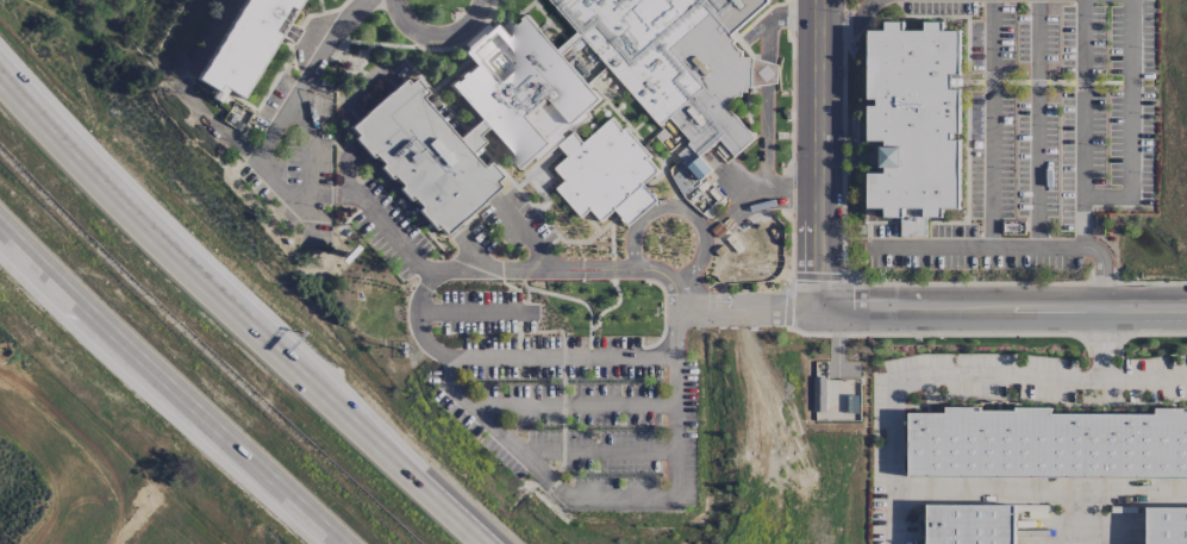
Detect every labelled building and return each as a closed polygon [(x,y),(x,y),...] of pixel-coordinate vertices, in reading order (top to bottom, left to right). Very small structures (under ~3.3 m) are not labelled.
[(196,80),(244,0),(300,0),(240,98),(226,89),(217,102),(210,98),(213,90),(196,80)] [(660,125),(550,0),(768,0),(768,2),(730,35),(735,40),(732,43),(739,51),(742,51),(742,57),(752,58),(779,65),(777,83),(751,86),(751,87),(745,87),(746,92),(741,92),(741,96),(736,95),(725,105),(755,138),(735,156),(719,139),(700,156),(712,170),(700,181),(676,154),(691,142),(669,117),(660,125)] [(349,127),(356,136),(352,138),(370,157),(373,155),(382,164),(379,167),(388,179),(392,176),(400,186),(398,189),(407,200),(411,198),(419,207),(416,210),(433,230),(436,226),(443,235),(498,187),(493,182),(499,177),(487,163),(481,168),(469,154),(482,143),(476,136),(485,127),(521,168),(536,157),(539,162),(558,145),(568,156),(554,168),(566,180),(556,188),(581,217),(591,208),(601,221),(614,210),(629,225),(657,200),(655,198),(656,196),(652,192),(651,193),(643,185),(658,171),(648,158),(651,156),(625,127),(623,130),(612,118),(583,143),(574,132),(591,115),(587,112),(600,99),(527,14),(523,19),(524,21),(519,25),(517,24),(512,27),(514,30),(505,37),(493,24),(489,29),(486,24),(463,44),(466,48),(461,52),(474,65),(464,74),(462,71),(458,76),(460,77),(455,82),(452,81),(448,85),(477,119),(456,139),(420,99),(425,93),(413,79),(407,85),(402,79),(383,95),(349,127)] [(887,24),(887,31),(869,31),(869,100),(881,99),(881,108),(870,108),(870,143),(888,143),(889,173),(870,173),(870,212),(887,212),(887,219),(900,219),(900,240),(927,239),(927,220),(947,220),(947,210),(963,210),(963,143),(955,143),(955,136),(963,136),(963,90),(955,90),(955,75),(963,75),(963,32),(945,32),(945,23),(925,23),(925,32),(907,32),(907,23),(887,24)] [(1186,478),(1186,408),(1157,408),(1157,415),(1051,415),(1050,408),(1017,408),(1017,413),(981,413),(981,408),(947,408),(947,413),(908,413),(908,476),(1186,478)] [(1016,506),(1015,543),(926,543),(926,506),(1016,506)] [(1147,508),(1186,508),(1186,543),(1146,543),(1147,508)]
